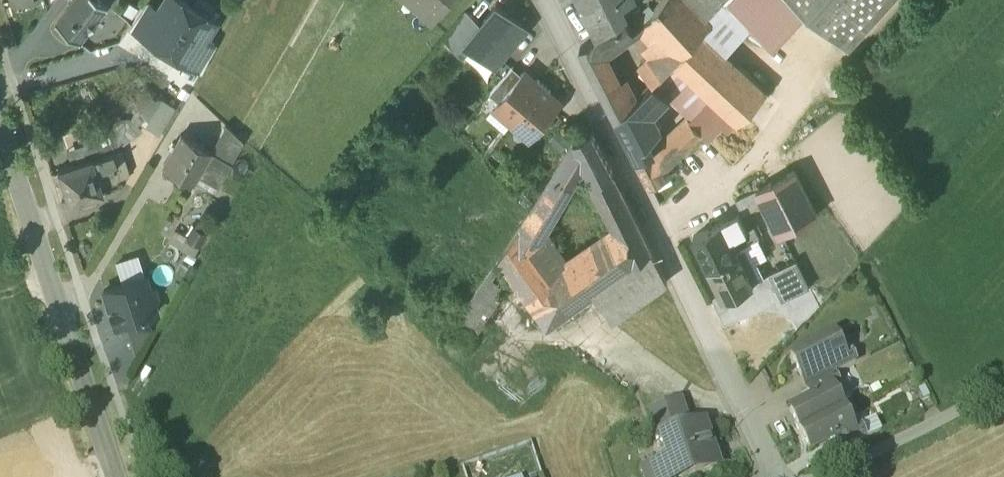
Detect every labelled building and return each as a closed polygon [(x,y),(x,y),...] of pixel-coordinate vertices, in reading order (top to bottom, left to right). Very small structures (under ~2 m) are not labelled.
[(53,21),(78,41),(107,4),(101,0),(69,0),(53,21)] [(143,32),(144,33),(166,47),(191,6),(182,0),(162,0),(157,8),(143,32)] [(432,22),(450,0),(406,0),(432,22)] [(593,24),(614,10),(634,0),(582,0),(593,24)] [(654,8),(656,10),(646,20),(658,33),(648,43),(648,44),(650,55),(639,67),(654,81),(702,32),(712,22),(707,17),(692,0),(662,0),(654,8)] [(707,17),(723,1),(723,0),(692,0),(707,17)] [(723,0),(723,1),(736,13),(737,12),(748,0),(723,0)] [(850,46),(891,0),(797,0),(850,46)] [(723,1),(707,17),(712,22),(702,32),(727,54),(753,26),(737,12),(736,13),(723,1)] [(146,2),(129,26),(143,35),(144,33),(143,32),(157,8),(146,2)] [(527,30),(497,4),(480,24),(465,42),(472,48),(495,68),(527,30)] [(215,20),(191,6),(166,47),(188,60),(190,61),(204,37),(205,35),(215,20)] [(466,12),(443,39),(464,57),(472,48),(465,42),(480,24),(466,12)] [(596,38),(580,48),(604,96),(619,85),(604,53),(634,31),(625,18),(596,38)] [(656,149),(636,159),(650,186),(671,176),(666,167),(702,132),(708,138),(731,115),(738,122),(767,91),(727,54),(702,32),(654,81),(645,91),(657,103),(668,92),(693,115),(657,150),(656,149)] [(216,44),(204,37),(190,61),(188,60),(187,62),(201,70),(216,44)] [(513,68),(489,96),(499,103),(522,76),(513,68)] [(499,103),(495,108),(513,123),(545,86),(538,80),(535,83),(524,73),(522,76),(499,103)] [(619,85),(604,96),(616,120),(635,99),(626,81),(619,85)] [(545,86),(513,123),(532,138),(560,104),(549,94),(551,91),(545,86)] [(645,91),(635,99),(616,120),(636,159),(656,149),(648,139),(643,130),(652,120),(647,115),(658,104),(657,103),(645,91)] [(159,94),(143,122),(162,133),(178,104),(159,94)] [(145,116),(134,99),(125,105),(137,122),(145,116)] [(122,101),(98,118),(104,127),(94,134),(99,154),(112,150),(120,148),(117,144),(141,128),(137,122),(125,105),(122,101)] [(98,118),(79,131),(83,143),(66,148),(71,163),(90,157),(99,154),(94,134),(104,127),(98,118)] [(225,124),(210,150),(231,162),(231,161),(243,140),(225,124)] [(614,175),(591,133),(575,142),(588,167),(605,198),(621,189),(614,175)] [(181,134),(163,164),(192,181),(199,168),(221,180),(231,162),(210,150),(181,134)] [(575,142),(553,176),(571,188),(578,175),(588,167),(575,142)] [(120,148),(112,150),(122,182),(129,173),(121,147),(120,148)] [(99,154),(90,157),(90,158),(101,189),(122,182),(112,150),(99,154)] [(71,163),(57,168),(68,200),(94,192),(101,190),(101,189),(90,158),(90,157),(71,163)] [(795,169),(756,189),(764,203),(779,234),(817,214),(795,169)] [(553,176),(498,261),(499,262),(514,282),(514,283),(519,289),(559,251),(546,232),(571,188),(553,176)] [(621,189),(605,198),(621,227),(635,217),(621,189)] [(756,189),(737,199),(744,213),(764,203),(756,189)] [(94,192),(82,196),(84,202),(96,198),(94,192)] [(752,240),(739,215),(724,222),(737,248),(752,240)] [(621,227),(568,265),(590,297),(594,294),(652,252),(635,217),(621,227)] [(181,218),(172,243),(199,254),(209,229),(181,218)] [(724,222),(695,237),(710,267),(739,252),(745,249),(745,248),(738,252),(737,248),(724,222)] [(760,278),(745,249),(739,252),(753,281),(760,278)] [(559,251),(519,289),(527,300),(568,265),(559,251)] [(652,252),(594,294),(612,320),(667,281),(653,252),(652,252)] [(739,252),(710,267),(724,296),(753,281),(739,252)] [(143,254),(119,258),(123,278),(147,274),(143,254)] [(796,259),(769,273),(782,300),(810,286),(796,259)] [(499,262),(451,330),(467,351),(514,282),(499,262)] [(568,265),(527,300),(547,328),(590,297),(568,265)] [(145,276),(103,289),(115,324),(122,322),(144,315),(156,311),(153,301),(156,296),(153,288),(148,286),(145,276)] [(144,315),(122,322),(126,336),(148,328),(144,315)] [(148,328),(126,336),(134,362),(151,336),(148,328)] [(832,336),(790,357),(801,378),(823,367),(823,366),(842,357),(842,355),(837,346),(832,336)] [(844,342),(837,346),(842,355),(848,352),(844,342)] [(842,357),(823,366),(823,367),(829,378),(833,376),(855,364),(848,352),(842,355),(842,357)] [(829,378),(806,389),(812,400),(831,390),(832,391),(839,388),(833,376),(829,378)] [(843,396),(839,388),(832,391),(836,400),(843,396)] [(831,390),(812,400),(789,411),(800,432),(841,411),(836,400),(832,391),(831,390)] [(679,400),(650,410),(659,439),(689,429),(679,400)] [(841,411),(800,432),(810,452),(833,441),(833,440),(851,431),(851,430),(847,421),(841,411)] [(858,426),(854,418),(847,421),(851,430),(858,426)] [(659,439),(667,460),(644,468),(647,476),(665,476),(669,476),(683,476),(717,466),(703,424),(689,429),(659,439)] [(858,426),(851,430),(851,431),(833,440),(833,441),(838,452),(864,439),(858,426)]
